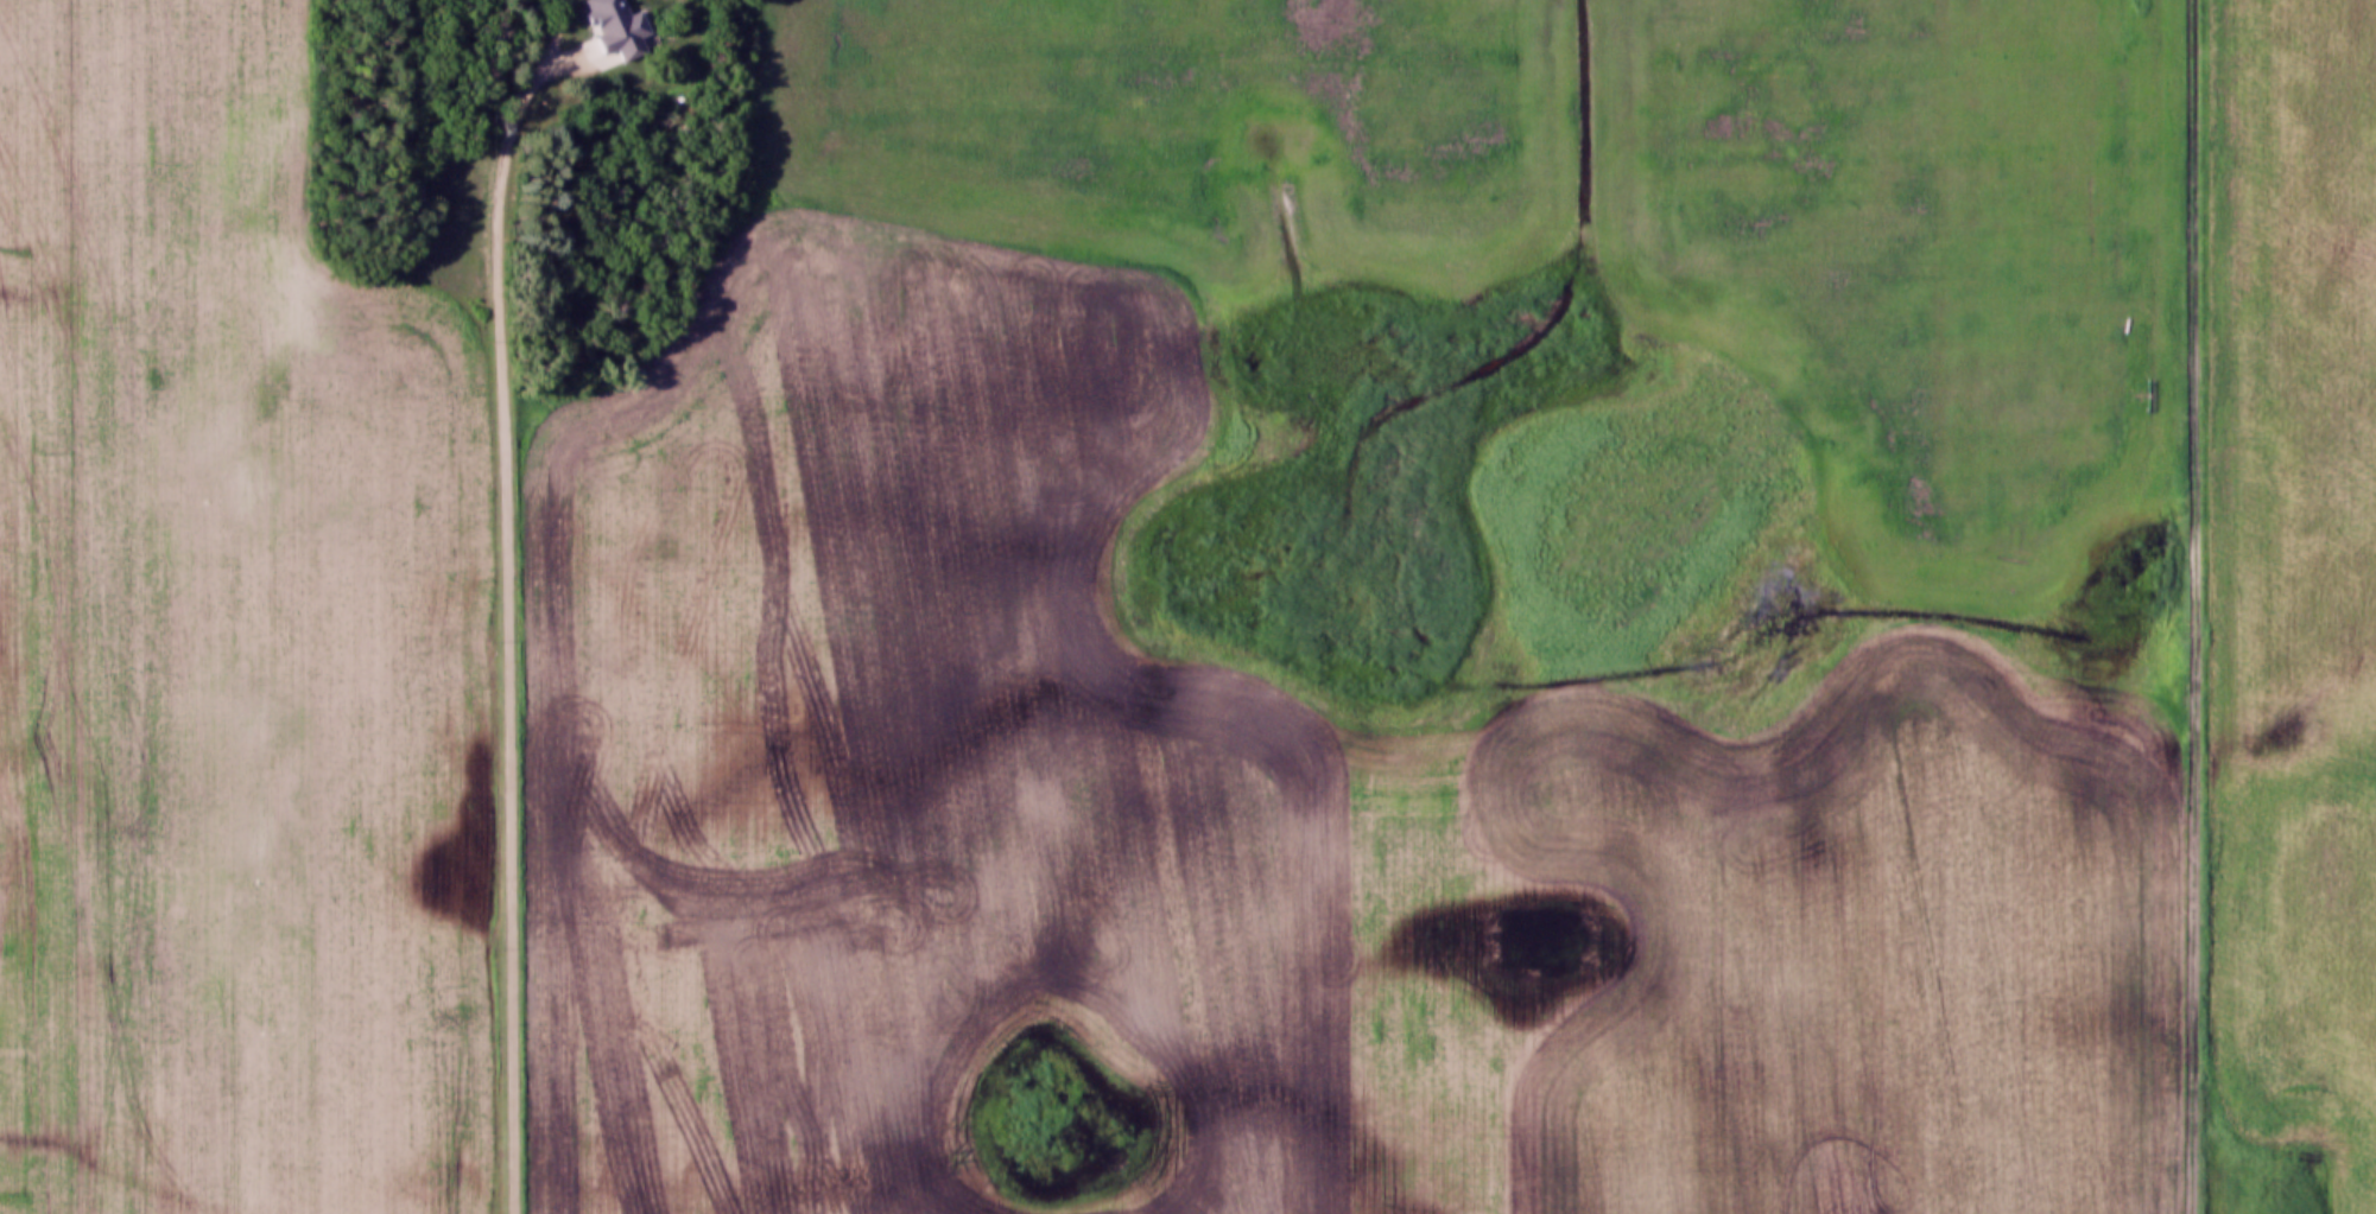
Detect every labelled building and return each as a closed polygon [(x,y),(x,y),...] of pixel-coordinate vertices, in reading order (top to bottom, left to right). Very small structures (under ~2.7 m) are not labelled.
[(577,66),(612,66),(612,55),(599,55),(599,32),(576,32),(577,66)]
